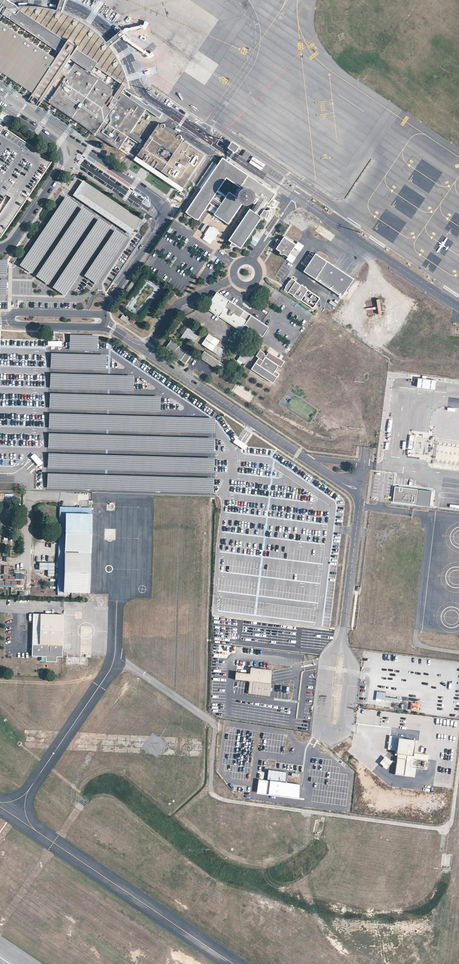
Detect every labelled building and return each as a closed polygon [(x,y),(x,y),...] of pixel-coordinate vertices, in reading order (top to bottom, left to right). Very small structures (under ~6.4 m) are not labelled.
[(9,9),(17,7),(17,6),(8,0),(0,0),(0,18),(2,14),(7,8),(9,9)] [(57,10),(62,12),(66,0),(60,0),(57,10)] [(4,74),(14,81),(32,94),(29,100),(31,101),(31,103),(33,104),(35,104),(39,106),(43,99),(54,106),(75,120),(118,149),(128,135),(131,132),(146,110),(159,118),(162,114),(148,104),(147,105),(124,89),(126,87),(129,88),(128,83),(126,76),(121,66),(119,62),(116,56),(113,51),(109,46),(107,42),(104,39),(100,35),(96,31),(91,28),(88,25),(84,23),(81,21),(77,18),(72,16),(66,14),(62,12),(57,10),(51,9),(44,8),(37,7),(30,6),(23,6),(17,7),(9,9),(7,8),(2,14),(59,53),(55,58),(0,21),(0,72),(4,74)] [(122,30),(107,42),(109,46),(125,34),(122,30)] [(146,142),(131,132),(128,135),(144,145),(137,155),(144,159),(143,160),(154,168),(155,168),(164,173),(169,177),(168,178),(183,188),(206,155),(185,141),(184,142),(182,141),(183,140),(181,138),(181,137),(181,136),(180,136),(180,135),(179,135),(178,135),(177,135),(176,132),(173,130),(170,128),(165,127),(165,126),(165,125),(164,124),(163,124),(162,124),(161,124),(160,125),(158,124),(146,142)] [(234,169),(235,167),(223,158),(186,212),(198,220),(210,203),(218,190),(229,175),(230,176),(231,174),(229,172),(232,167),(234,169)] [(266,210),(265,210),(276,193),(235,167),(234,169),(232,167),(229,172),(231,174),(230,176),(247,187),(261,196),(255,205),(251,210),(250,210),(228,240),(240,248),(252,230),(261,216),(261,217),(261,218),(262,219),(263,219),(264,218),(265,218),(267,220),(268,219),(270,217),(271,213),(271,212),(270,210),(266,210)] [(83,195),(89,185),(82,180),(72,195),(84,203),(114,223),(130,234),(133,230),(133,229),(83,195)] [(89,185),(83,195),(133,229),(140,219),(89,185)] [(229,224),(244,201),(229,191),(226,195),(218,190),(210,203),(218,208),(214,214),(229,224)] [(77,205),(65,197),(19,266),(31,274),(77,205)] [(94,216),(82,208),(36,277),(48,285),(94,216)] [(309,216),(300,210),(296,216),(305,222),(309,216)] [(319,222),(313,218),(309,223),(316,227),(319,222)] [(110,227),(98,219),(52,288),(64,296),(110,227)] [(206,234),(205,234),(213,240),(214,239),(214,240),(219,232),(217,231),(218,230),(213,227),(212,227),(210,226),(205,234),(206,234)] [(127,238),(115,230),(84,276),(96,284),(127,238)] [(277,248),(281,251),(281,252),(281,253),(281,254),(283,254),(284,253),(288,256),(290,253),(295,247),(297,244),(285,236),(282,241),(281,242),(280,244),(277,248)] [(304,245),(298,241),(297,244),(295,247),(300,251),(304,245)] [(296,257),(290,253),(288,256),(287,259),(292,263),(296,257)] [(354,279),(316,253),(304,271),(342,296),(354,279)] [(320,298),(307,289),(307,288),(301,284),(301,285),(296,281),(292,278),(290,281),(290,280),(286,286),(286,287),(284,290),(288,292),(289,292),(294,295),(294,296),(299,300),(300,299),(313,308),(313,307),(314,308),(320,298),(319,298),(320,298)] [(217,292),(207,308),(241,331),(246,324),(264,335),(270,325),(239,305),(217,292)] [(127,315),(124,320),(129,324),(133,319),(127,315)] [(189,329),(186,327),(180,336),(183,338),(185,335),(189,329)] [(189,329),(185,335),(194,341),(198,335),(189,329)] [(195,342),(199,345),(205,336),(201,333),(195,342)] [(221,342),(209,334),(202,345),(214,353),(221,342)] [(98,337),(70,336),(70,351),(97,352),(98,337)] [(186,352),(178,347),(179,345),(172,340),(166,348),(174,353),(173,355),(185,363),(192,354),(187,351),(186,352)] [(234,362),(243,367),(254,351),(247,347),(239,360),(236,358),(234,362)] [(205,352),(201,358),(216,368),(218,365),(222,367),(224,365),(205,352)] [(106,356),(51,354),(51,369),(106,371),(106,356)] [(262,363),(258,360),(252,369),(273,384),(279,374),(275,371),(279,366),(266,357),(263,361),(262,363)] [(134,377),(50,375),(50,389),(133,391),(134,377)] [(436,380),(418,378),(417,387),(435,389),(436,380)] [(160,397),(50,394),(49,409),(160,412),(160,397)] [(215,419),(49,414),(49,429),(214,434),(215,419)] [(214,439),(49,434),(48,449),(214,454),(214,439)] [(435,439),(432,464),(458,467),(458,442),(435,439)] [(214,459),(48,454),(48,469),(213,474),(214,459)] [(213,479),(48,474),(47,489),(213,494),(213,479)] [(431,492),(395,488),(393,503),(414,505),(429,507),(431,492)] [(59,507),(57,592),(71,592),(71,598),(86,599),(86,593),(90,593),(91,508),(59,507)] [(63,615),(33,614),(32,656),(42,657),(45,657),(45,662),(56,662),(56,657),(62,658),(62,654),(63,615)] [(235,674),(235,681),(249,683),(248,695),(270,697),(273,672),(250,669),(250,675),(235,674)] [(385,698),(386,693),(376,692),(376,700),(400,702),(401,699),(385,698)] [(410,711),(419,712),(420,704),(411,703),(410,711)] [(301,784),(259,779),(257,793),(299,798),(301,784)]
